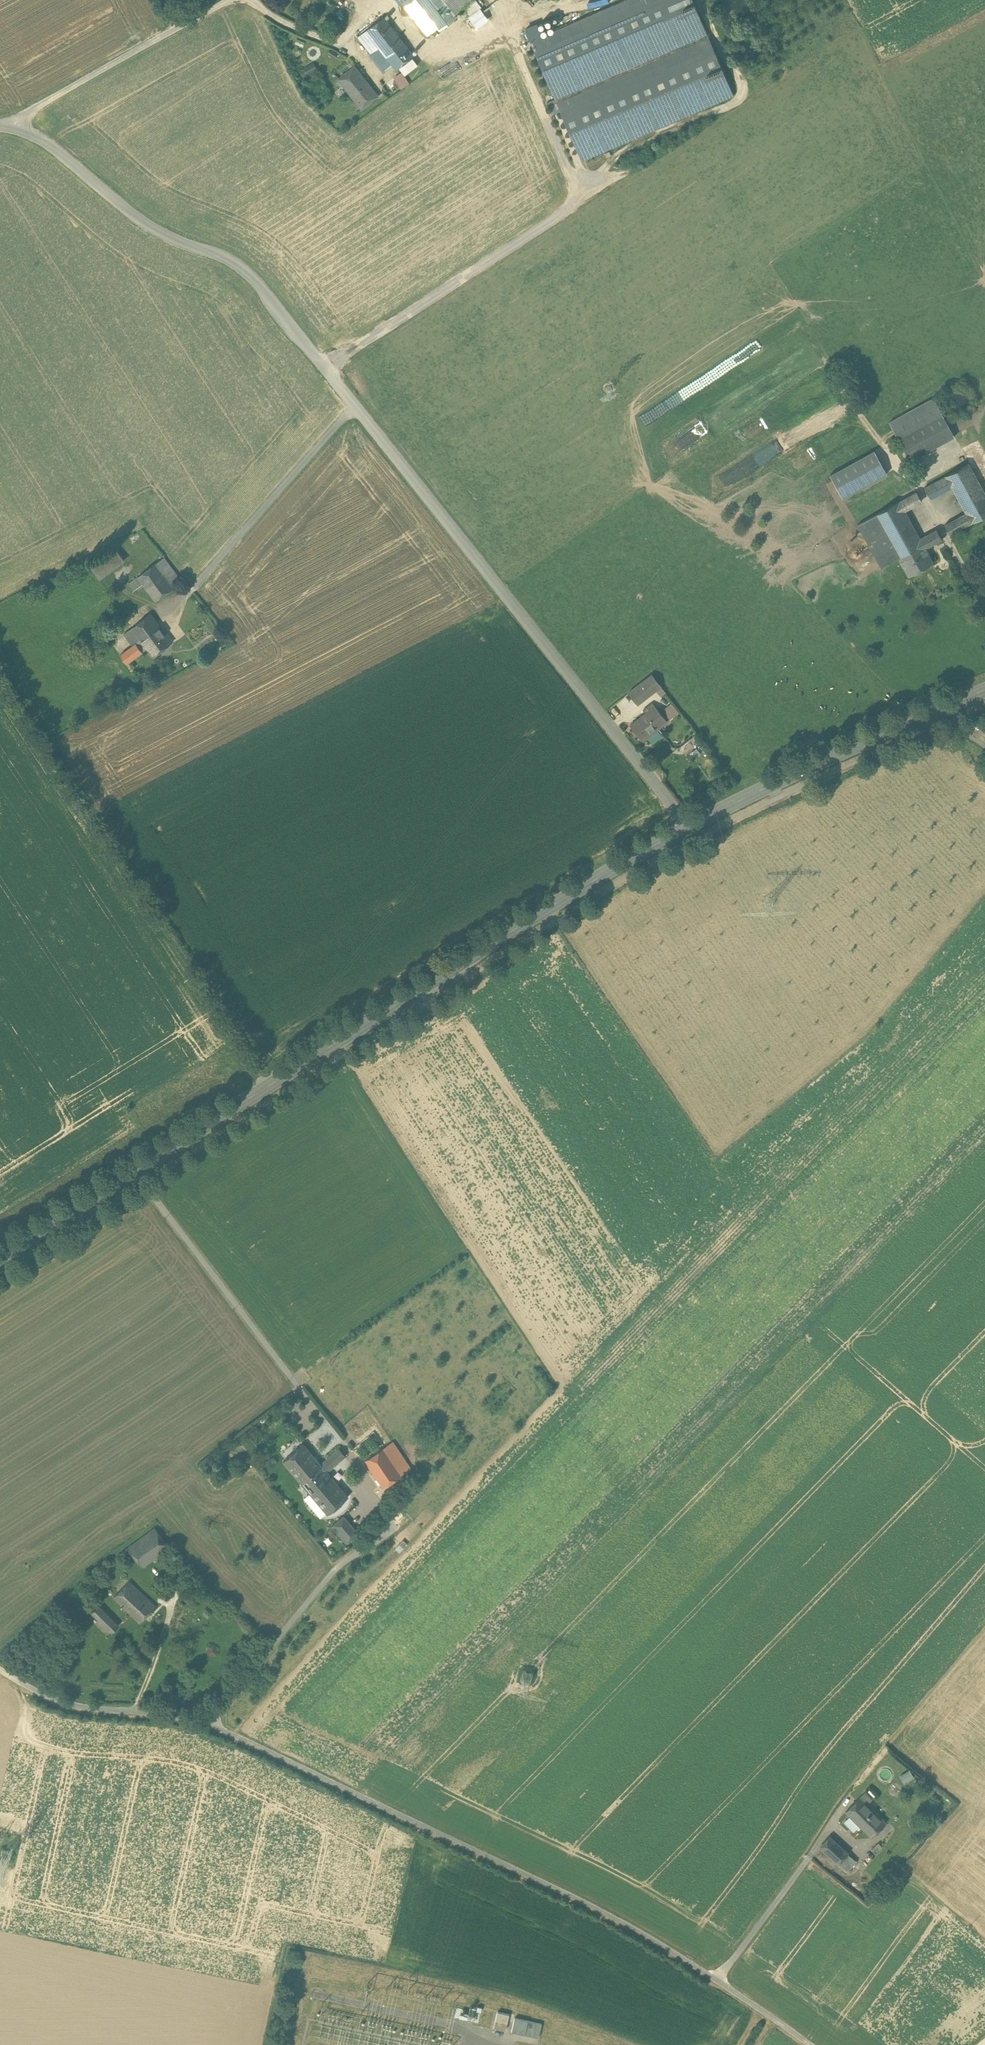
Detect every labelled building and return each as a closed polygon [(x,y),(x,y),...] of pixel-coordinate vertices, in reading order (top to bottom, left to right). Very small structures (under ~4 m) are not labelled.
[(402,0),(428,33),(445,19),(446,19),(455,12),(455,11),(467,2),(465,0),(402,0)] [(475,11),(469,15),(478,27),(490,18),(477,0),(475,0),(470,4),(475,11)] [(583,160),(735,96),(694,0),(622,0),(531,39),(583,160)] [(460,18),(455,12),(446,19),(445,19),(450,25),(460,18)] [(416,54),(384,15),(359,35),(382,64),(389,58),(398,69),(416,54)] [(378,95),(354,66),(339,78),(363,108),(378,95)] [(394,76),(402,88),(410,82),(403,71),(394,76)] [(392,91),(400,88),(396,79),(388,82),(392,91)] [(932,399),(887,423),(896,440),(940,415),(932,399)] [(940,415),(896,440),(908,462),(952,438),(940,415)] [(874,450),(830,475),(843,498),(887,474),(874,450)] [(944,526),(949,536),(984,516),(984,498),(968,466),(923,490),(929,501),(950,490),(964,515),(944,526)] [(915,494),(898,504),(903,513),(920,504),(915,494)] [(903,513),(898,504),(874,517),(898,561),(899,563),(923,550),(918,541),(903,513)] [(898,561),(874,517),(855,527),(879,571),(898,561)] [(935,532),(918,541),(923,550),(940,541),(935,532)] [(114,547),(89,565),(99,579),(124,560),(114,547)] [(923,550),(899,563),(907,579),(931,566),(923,550)] [(164,557),(137,577),(143,585),(155,601),(181,581),(164,557)] [(137,577),(128,584),(133,591),(137,588),(138,589),(143,585),(137,577)] [(150,614),(132,628),(141,640),(147,648),(153,656),(172,642),(166,634),(165,635),(150,614)] [(132,628),(124,634),(133,645),(141,640),(132,628)] [(133,645),(120,655),(126,664),(147,648),(141,640),(133,645)] [(652,675),(641,683),(645,689),(634,698),(638,703),(660,686),(652,675)] [(641,683),(630,692),(634,698),(645,689),(641,683)] [(646,713),(631,724),(643,740),(667,721),(652,702),(643,709),(646,713)] [(320,1466),(302,1445),(282,1462),(300,1484),(320,1466)] [(412,1472),(393,1445),(384,1450),(403,1478),(412,1472)] [(384,1450),(365,1464),(384,1492),(403,1478),(384,1450)] [(338,1451),(320,1466),(328,1474),(346,1459),(338,1451)] [(328,1474),(320,1466),(300,1484),(310,1494),(327,1514),(328,1515),(348,1498),(328,1474)] [(322,1518),(327,1514),(310,1494),(304,1499),(322,1518)] [(360,1536),(345,1519),(334,1529),(348,1546),(360,1536)] [(155,1529),(128,1549),(142,1569),(170,1549),(155,1529)] [(157,1605),(133,1582),(116,1598),(140,1622),(157,1605)] [(120,1624),(101,1605),(93,1612),(112,1631),(120,1624)] [(913,1778),(909,1770),(900,1775),(904,1783),(913,1778)] [(867,1789),(874,1797),(878,1794),(872,1786),(867,1789)] [(864,1793),(859,1799),(865,1804),(870,1799),(864,1793)] [(865,1804),(859,1799),(845,1813),(849,1817),(859,1827),(870,1838),(884,1823),(865,1804)] [(859,1827),(849,1817),(843,1823),(853,1833),(859,1827)] [(847,1854),(829,1838),(820,1847),(838,1864),(847,1854)] [(856,1862),(847,1854),(838,1864),(847,1872),(856,1862)] [(509,2014),(497,2012),(494,2027),(506,2030),(509,2014)] [(542,2024),(515,2018),(512,2031),(539,2037),(542,2024)]
